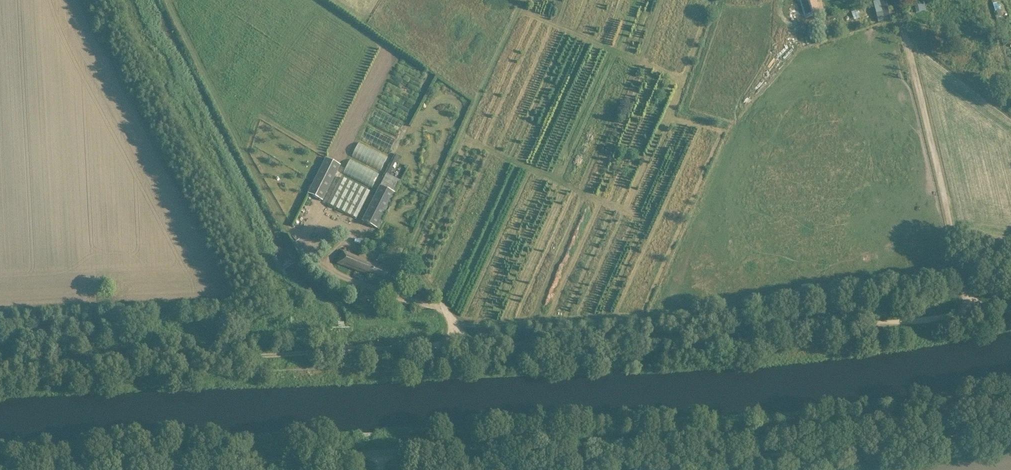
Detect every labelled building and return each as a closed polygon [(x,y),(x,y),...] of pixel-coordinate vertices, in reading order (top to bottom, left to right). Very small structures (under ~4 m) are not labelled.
[(807,18),(824,12),(820,3),(817,4),(816,0),(801,0),(807,18)] [(873,3),(878,22),(890,19),(885,0),(880,0),(873,2),(873,3)] [(382,170),(387,156),(358,144),(352,158),(382,170)] [(341,166),(326,158),(308,194),(323,201),(341,166)] [(341,177),(328,204),(357,218),(370,192),(341,177)] [(395,193),(380,186),(362,221),(377,229),(395,193)] [(392,269),(371,261),(372,258),(361,254),(360,257),(343,250),(338,263),(387,282),(392,269)] [(394,288),(400,290),(403,282),(397,280),(394,288)]
